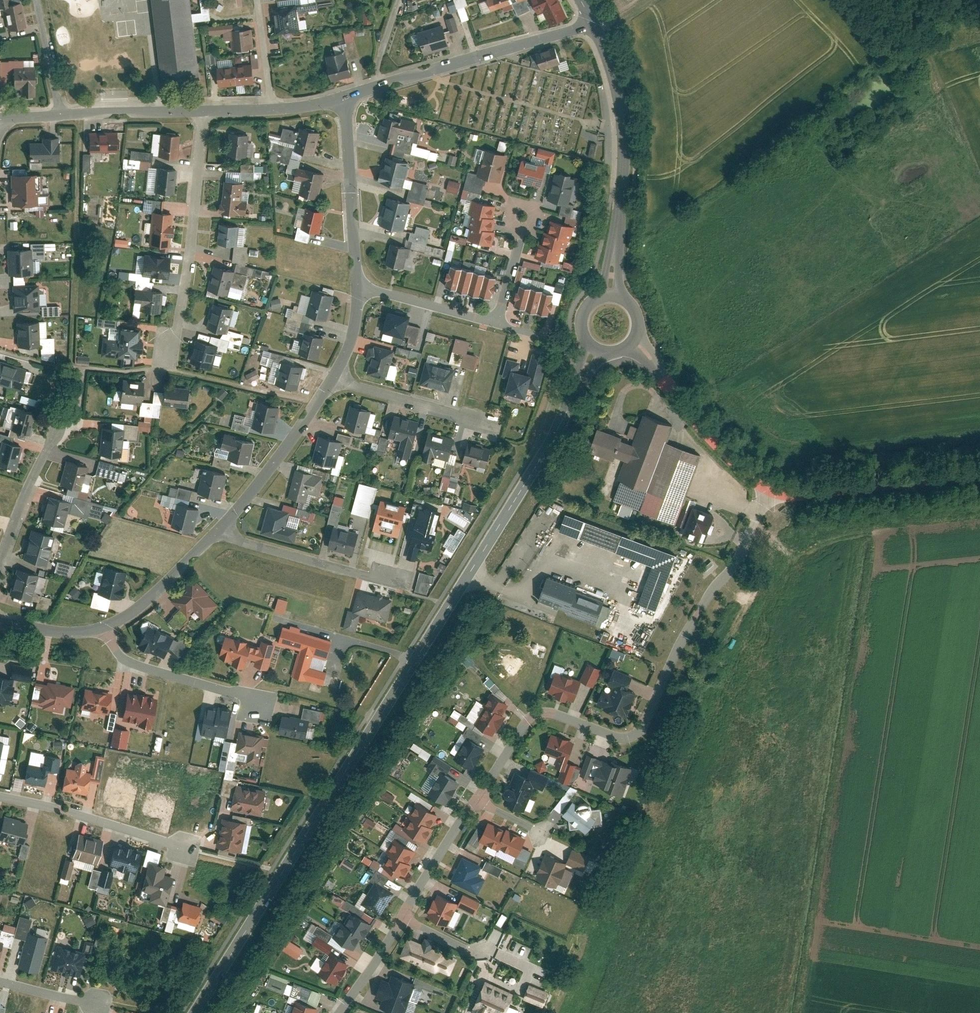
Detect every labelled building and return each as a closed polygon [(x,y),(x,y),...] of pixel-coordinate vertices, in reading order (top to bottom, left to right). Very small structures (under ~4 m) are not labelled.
[(155,30),(156,35),(156,39),(162,81),(199,76),(189,0),(151,0),(155,30)] [(318,0),(296,0),(297,5),(298,12),(319,9),(318,5),(318,0)] [(406,11),(423,7),(423,1),(418,2),(417,0),(409,0),(406,11)] [(468,19),(464,5),(467,4),(465,0),(453,0),(454,0),(446,2),(449,12),(457,10),(460,21),(468,19)] [(494,9),(512,2),(512,0),(490,0),(494,9)] [(514,3),(520,15),(531,9),(527,0),(521,0),(514,3)] [(561,0),(533,0),(540,13),(545,11),(552,25),(569,16),(561,0)] [(4,5),(9,29),(28,26),(23,1),(14,3),(4,5)] [(297,5),(276,8),(279,32),(300,29),(298,12),(297,5)] [(373,6),(364,6),(365,23),(374,22),(373,6)] [(456,16),(448,19),(452,32),(460,29),(456,16)] [(232,23),(211,26),(212,35),(234,32),(233,30),(232,23)] [(445,24),(421,31),(427,53),(451,46),(445,24)] [(252,28),(233,30),(234,32),(236,49),(254,47),(252,28)] [(557,47),(538,53),(542,64),(543,68),(562,63),(557,47)] [(346,51),(328,55),(333,78),(353,74),(350,58),(348,59),(346,51)] [(536,65),(542,64),(538,53),(532,55),(536,65)] [(252,63),(220,67),(223,86),(255,82),(252,63)] [(21,97),(35,97),(34,69),(14,69),(15,86),(20,86),(21,97)] [(378,138),(400,144),(406,124),(384,118),(378,138)] [(296,149),(316,154),(322,129),(302,125),(296,149)] [(179,157),(181,134),(162,132),(160,155),(179,157)] [(93,150),(119,150),(119,133),(92,134),(93,150)] [(249,157),(250,134),(231,133),(230,156),(249,157)] [(31,142),(31,160),(61,160),(60,137),(45,137),(45,142),(31,142)] [(590,141),(587,155),(594,157),(596,142),(590,141)] [(481,175),(503,182),(511,155),(489,148),(481,175)] [(380,181),(403,188),(411,164),(387,157),(380,181)] [(519,178),(541,185),(547,166),(525,159),(519,178)] [(240,164),(240,178),(262,179),(262,164),(240,164)] [(176,193),(179,169),(159,166),(156,190),(176,193)] [(301,194),(320,198),(326,172),(308,167),(301,194)] [(558,171),(549,199),(566,204),(575,176),(558,171)] [(39,204),(37,173),(13,174),(14,205),(39,204)] [(448,179),(446,190),(458,192),(460,182),(448,179)] [(244,182),(226,180),(223,211),(241,213),(244,182)] [(382,224),(404,231),(414,199),(391,193),(382,224)] [(466,236),(492,244),(503,205),(477,198),(466,236)] [(303,227),(321,232),(326,210),(308,206),(303,227)] [(171,246),(174,213),(154,210),(150,243),(171,246)] [(218,241),(240,244),(242,224),(220,222),(218,241)] [(539,244),(536,256),(557,263),(561,251),(563,252),(567,240),(570,241),(574,229),(552,222),(549,232),(546,231),(542,245),(539,244)] [(450,261),(456,241),(465,244),(467,238),(451,234),(444,259),(450,261)] [(388,262),(409,268),(415,246),(395,240),(388,262)] [(45,243),(32,244),(32,248),(8,249),(9,274),(34,273),(34,258),(46,257),(45,243)] [(144,274),(169,277),(172,256),(146,253),(144,274)] [(446,285),(490,298),(497,277),(452,263),(446,285)] [(211,287),(233,293),(238,270),(217,264),(211,287)] [(41,310),(40,283),(27,284),(26,275),(14,275),(15,311),(41,310)] [(556,278),(554,290),(561,292),(563,280),(556,278)] [(516,306),(549,316),(556,293),(522,283),(516,306)] [(162,311),(164,291),(136,288),(135,300),(142,301),(141,309),(162,311)] [(309,314),(330,319),(336,294),(315,289),(309,314)] [(211,327),(231,332),(237,308),(216,303),(211,327)] [(300,325),(302,313),(296,312),(297,306),(293,305),(293,308),(287,307),(285,323),(300,325)] [(391,310),(385,332),(403,337),(409,316),(391,310)] [(97,317),(96,325),(110,327),(111,320),(97,317)] [(46,321),(18,322),(20,346),(41,345),(43,359),(56,360),(56,336),(47,336),(46,321)] [(120,338),(105,336),(103,354),(124,356),(123,365),(135,365),(136,359),(137,359),(138,351),(143,352),(144,340),(139,340),(140,327),(121,326),(120,338)] [(303,354),(320,358),(326,335),(308,331),(303,354)] [(190,366),(215,370),(220,343),(195,339),(190,366)] [(455,339),(448,363),(475,371),(479,357),(465,353),(468,342),(455,339)] [(368,371),(389,377),(397,350),(376,344),(368,371)] [(22,389),(28,366),(0,359),(0,383),(22,389)] [(279,384),(297,388),(303,365),(284,361),(279,384)] [(422,382),(451,391),(457,370),(428,362),(422,382)] [(505,392),(528,399),(536,373),(513,366),(505,392)] [(124,380),(123,401),(144,402),(145,381),(124,380)] [(167,387),(165,408),(186,409),(188,388),(167,387)] [(255,426),(276,431),(282,406),(261,401),(255,426)] [(14,430),(30,434),(37,410),(20,406),(14,430)] [(355,407),(350,427),(365,432),(371,412),(355,407)] [(611,501),(642,512),(667,443),(674,424),(642,413),(634,436),(624,463),(611,501)] [(391,433),(417,441),(422,423),(396,415),(391,433)] [(591,451),(624,463),(634,436),(600,424),(591,451)] [(101,453),(123,455),(126,428),(104,426),(101,453)] [(426,452),(450,459),(456,437),(433,430),(426,452)] [(350,444),(352,436),(337,432),(335,439),(350,444)] [(230,457),(252,462),(257,441),(235,436),(230,457)] [(17,470),(24,443),(5,438),(0,457),(0,466),(17,470)] [(321,438),(314,462),(334,468),(341,444),(321,438)] [(462,461),(488,469),(494,449),(468,441),(462,461)] [(642,512),(677,524),(702,456),(667,443),(642,512)] [(110,469),(111,463),(98,460),(94,474),(116,479),(118,471),(110,469)] [(64,484),(84,488),(89,466),(69,462),(64,484)] [(199,493),(223,499),(229,473),(205,467),(199,493)] [(299,470),(290,499),(306,504),(315,475),(299,470)] [(376,491),(359,487),(352,514),(370,518),(376,491)] [(44,520),(65,525),(71,502),(49,497),(44,520)] [(346,502),(335,499),(329,525),(335,527),(340,528),(346,502)] [(375,530),(399,537),(408,507),(384,500),(375,530)] [(173,530),(194,534),(200,508),(179,503),(173,530)] [(264,533),(295,542),(299,528),(287,525),(291,514),(271,508),(264,533)] [(411,544),(430,550),(439,515),(421,510),(411,544)] [(681,533),(706,542),(715,519),(689,510),(681,533)] [(653,609),(673,551),(562,514),(556,531),(649,562),(635,603),(653,609)] [(340,528),(335,527),(330,549),(357,556),(362,533),(340,528)] [(27,562),(47,567),(55,535),(34,530),(27,562)] [(370,537),(385,541),(387,534),(372,531),(370,537)] [(710,560),(702,569),(709,575),(717,566),(710,560)] [(71,577),(73,565),(55,561),(53,573),(71,577)] [(100,593),(122,598),(128,571),(106,566),(100,593)] [(13,595),(33,599),(39,574),(19,569),(13,595)] [(417,572),(415,592),(428,593),(429,582),(434,582),(434,574),(417,572)] [(539,601),(607,626),(616,601),(548,576),(539,601)] [(203,621),(219,604),(193,579),(177,597),(203,621)] [(354,612),(387,620),(392,602),(358,594),(354,612)] [(283,613),(287,600),(277,597),(273,609),(283,613)] [(138,648),(165,657),(173,636),(146,626),(138,648)] [(329,655),(332,640),(284,629),(281,644),(300,648),(314,651),(329,655)] [(257,665),(266,668),(273,645),(263,642),(261,649),(226,638),(221,657),(231,660),(232,657),(236,658),(234,664),(244,667),(248,656),(258,659),(257,665)] [(621,661),(624,652),(612,647),(608,656),(621,661)] [(314,651),(300,648),(294,673),(308,677),(310,667),(314,651)] [(583,679),(596,683),(602,668),(589,663),(583,679)] [(310,667),(308,677),(339,684),(341,674),(310,667)] [(626,689),(631,674),(612,668),(605,691),(600,689),(594,705),(625,715),(633,691),(626,689)] [(12,703),(18,678),(0,674),(0,700),(12,703)] [(546,692),(572,703),(579,686),(553,675),(546,692)] [(56,703),(69,706),(73,688),(48,682),(42,708),(54,711),(56,703)] [(79,708),(108,715),(113,694),(84,687),(79,708)] [(123,720),(150,726),(156,699),(129,693),(123,720)] [(474,725),(491,735),(509,706),(492,695),(474,725)] [(219,711),(208,709),(203,732),(214,735),(214,733),(219,711)] [(227,735),(231,711),(219,709),(219,711),(214,733),(227,735)] [(281,732),(305,737),(308,721),(284,716),(281,732)] [(14,723),(20,728),(25,722),(18,717),(14,723)] [(115,747),(125,747),(126,729),(116,729),(115,747)] [(236,759),(259,764),(264,736),(241,732),(236,759)] [(576,741),(552,733),(546,750),(571,758),(576,741)] [(1,780),(9,737),(0,735),(0,780),(1,780)] [(451,756),(473,769),(486,749),(464,736),(451,756)] [(413,742),(410,748),(426,759),(430,753),(413,742)] [(25,780),(45,784),(48,771),(57,773),(60,758),(45,755),(44,761),(30,758),(25,780)] [(564,779),(572,781),(579,761),(571,758),(564,779)] [(601,786),(622,793),(631,766),(610,760),(601,786)] [(537,770),(546,768),(544,761),(536,763),(537,770)] [(68,770),(64,788),(85,793),(89,775),(85,774),(86,767),(81,763),(75,765),(74,771),(68,770)] [(515,770),(505,793),(507,794),(504,802),(527,812),(532,799),(527,797),(532,787),(543,791),(549,778),(537,773),(535,779),(515,770)] [(445,773),(432,793),(448,802),(460,782),(445,773)] [(230,806),(264,814),(269,789),(236,781),(230,806)] [(114,784),(110,803),(131,808),(135,789),(114,784)] [(559,811),(575,788),(569,784),(553,807),(559,811)] [(385,789),(380,796),(390,802),(394,795),(385,789)] [(149,795),(145,814),(166,818),(170,800),(149,795)] [(592,825),(601,824),(600,808),(592,808),(592,807),(591,805),(589,803),(586,801),(582,801),(580,802),(578,804),(573,801),(563,814),(571,820),(571,827),(580,826),(588,832),(592,825)] [(405,825),(429,840),(443,817),(419,802),(405,825)] [(217,846),(241,851),(248,818),(224,813),(217,846)] [(371,829),(376,822),(367,816),(362,823),(371,829)] [(23,843),(28,823),(3,817),(0,832),(0,838),(23,843)] [(500,848),(516,856),(525,836),(507,828),(506,830),(489,822),(480,842),(499,850),(500,848)] [(71,856),(99,862),(104,840),(76,833),(71,856)] [(20,843),(17,857),(26,859),(29,845),(20,843)] [(113,865),(134,870),(139,848),(118,843),(113,865)] [(402,843),(388,867),(403,877),(417,853),(402,843)] [(538,879),(557,887),(559,883),(566,886),(572,870),(565,867),(568,862),(548,854),(538,879)] [(450,880),(475,894),(482,880),(476,877),(482,866),(463,856),(450,880)] [(343,857),(338,864),(349,871),(354,863),(343,857)] [(149,899),(165,903),(172,877),(162,874),(164,869),(149,865),(143,889),(151,891),(149,899)] [(369,904),(383,912),(396,891),(382,882),(369,904)] [(430,916),(450,924),(459,901),(439,893),(430,916)] [(179,920),(199,924),(203,906),(184,902),(179,920)] [(334,937),(352,948),(360,936),(362,937),(372,922),(353,910),(344,925),(342,923),(334,937)] [(501,925),(505,914),(500,912),(495,922),(501,925)] [(38,973),(45,937),(43,936),(45,929),(34,927),(33,934),(24,932),(16,969),(38,973)] [(402,956),(450,976),(459,955),(411,936),(402,956)] [(297,958),(302,948),(287,939),(281,949),(297,958)] [(53,969),(80,975),(85,950),(59,944),(53,969)] [(319,971),(340,984),(351,964),(331,952),(319,971)] [(404,1012),(405,1012),(418,982),(394,972),(380,1003),(404,1012)] [(292,983),(270,974),(265,986),(287,995),(292,983)] [(488,1012),(506,1012),(513,997),(482,984),(473,1007),(488,1012)] [(526,997),(546,1005),(551,993),(531,985),(526,997)] [(306,1002),(317,1005),(320,991),(310,989),(306,1002)] [(319,1007),(297,1000),(293,1012),(318,1012),(319,1007)]
